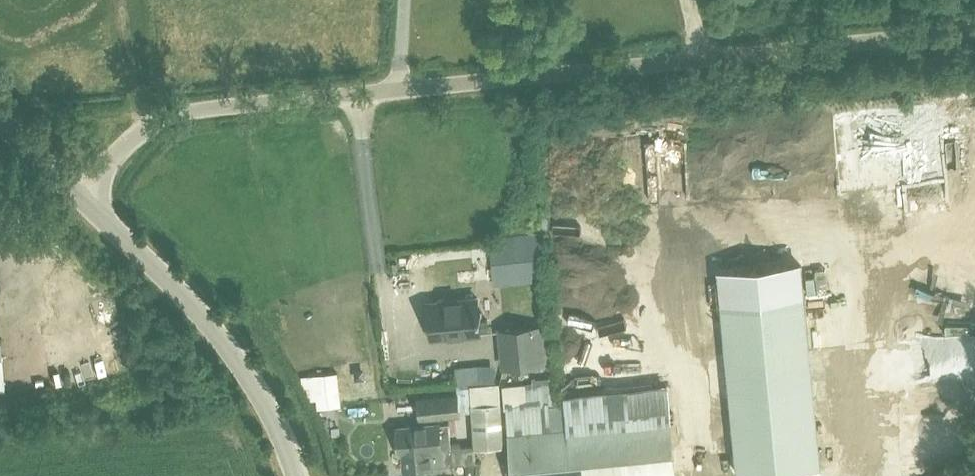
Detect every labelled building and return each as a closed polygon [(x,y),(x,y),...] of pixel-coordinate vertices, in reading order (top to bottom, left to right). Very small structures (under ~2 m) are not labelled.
[(508,285),(540,282),(539,262),(506,265),(508,285)] [(800,264),(716,273),(736,474),(820,465),(800,264)] [(480,333),(479,318),(482,318),(482,312),(478,312),(477,297),(429,302),(432,337),(480,333)] [(602,315),(620,313),(618,297),(600,299),(602,315)] [(498,328),(502,367),(502,368),(552,363),(548,323),(498,328)] [(814,378),(865,376),(863,325),(812,327),(814,378)] [(924,342),(940,342),(940,326),(924,326),(924,342)] [(566,382),(584,381),(581,345),(563,346),(566,382)] [(870,376),(853,376),(853,393),(870,392),(870,376)] [(460,414),(458,395),(419,398),(421,418),(460,414)] [(567,428),(565,402),(507,407),(509,433),(514,475),(675,475),(668,418),(567,428)] [(476,447),(503,445),(501,404),(473,405),(476,447)] [(429,450),(442,449),(451,448),(448,422),(395,427),(398,455),(402,455),(403,469),(431,467),(429,450)]
